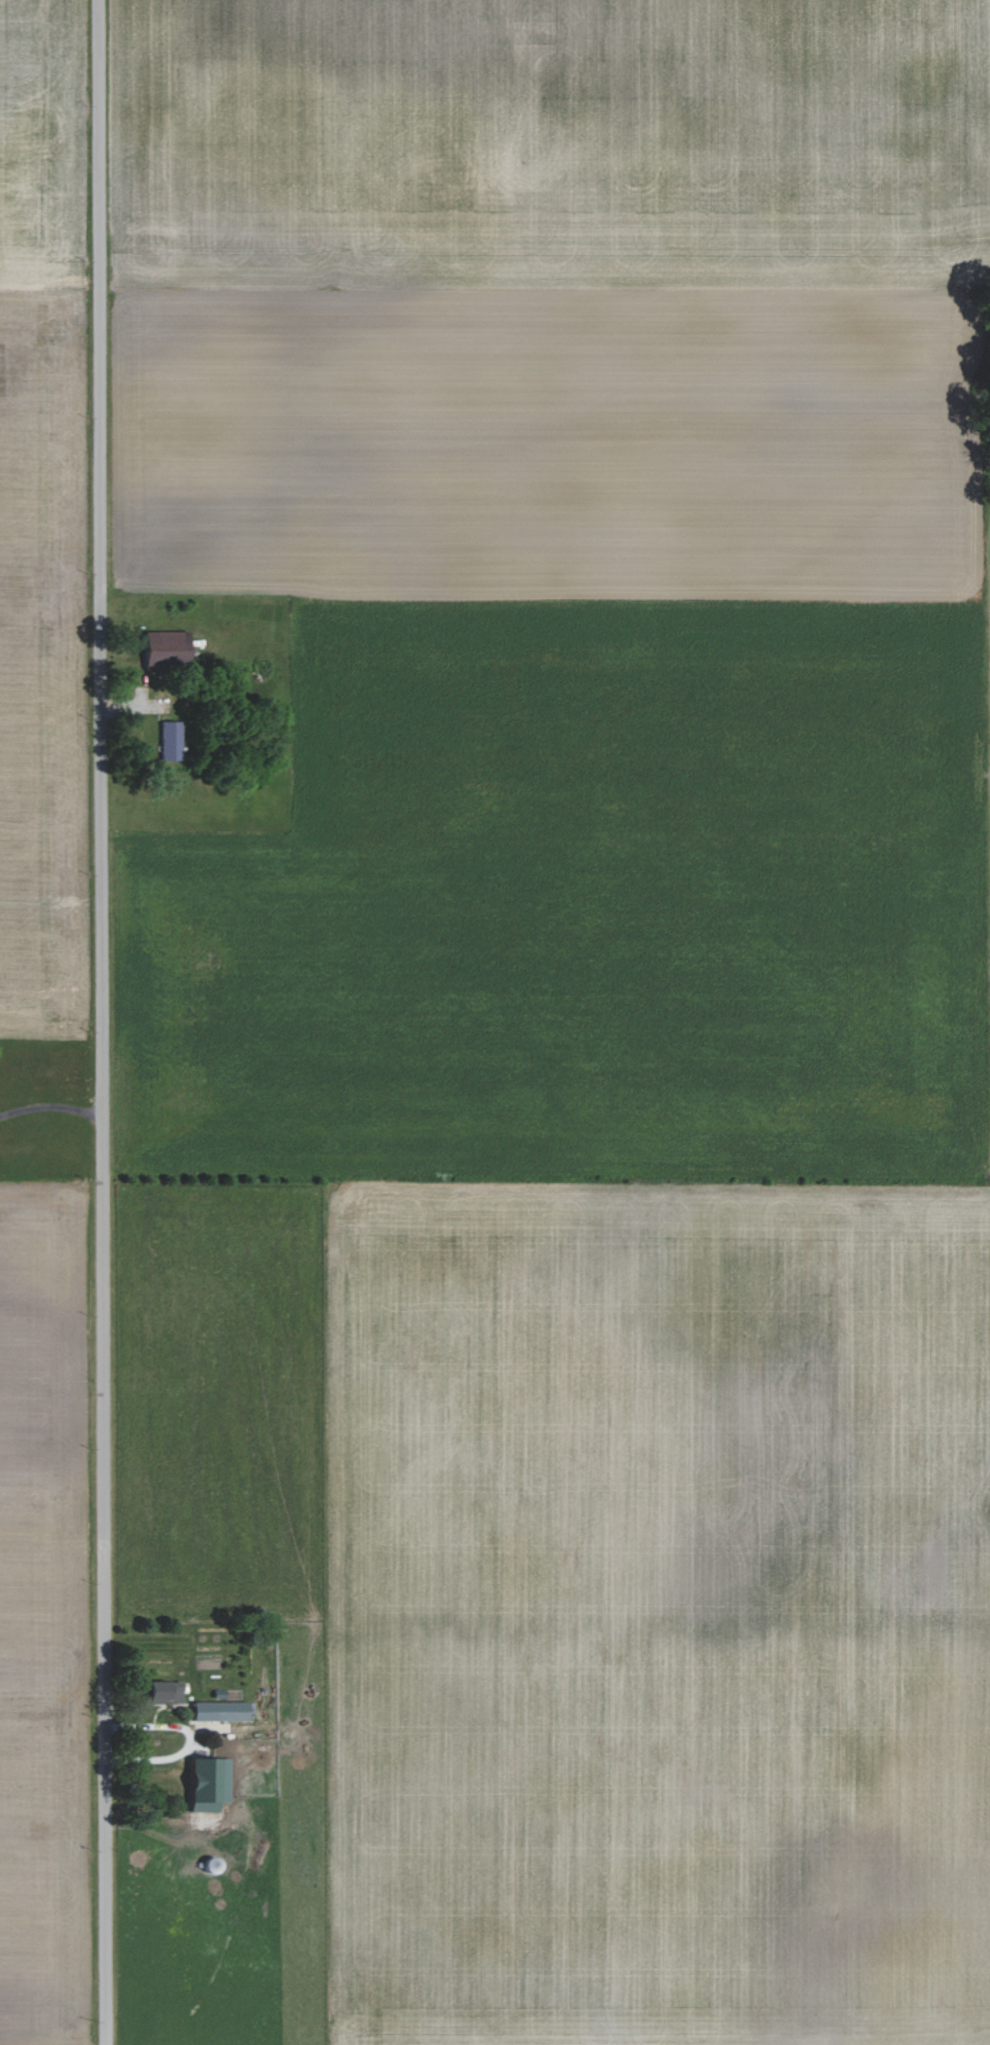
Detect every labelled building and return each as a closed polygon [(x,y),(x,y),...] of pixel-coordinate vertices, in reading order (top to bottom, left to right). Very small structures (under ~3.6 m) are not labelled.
[(183,631),(139,631),(139,666),(169,666),(169,659),(183,659),(183,631)] [(158,720),(157,759),(176,760),(177,721),(158,720)] [(179,1681),(141,1682),(142,1704),(180,1703),(179,1681)] [(188,1720),(243,1721),(243,1702),(189,1701),(188,1720)] [(183,1759),(185,1812),(213,1811),(213,1802),(226,1802),(226,1759),(183,1759)]
